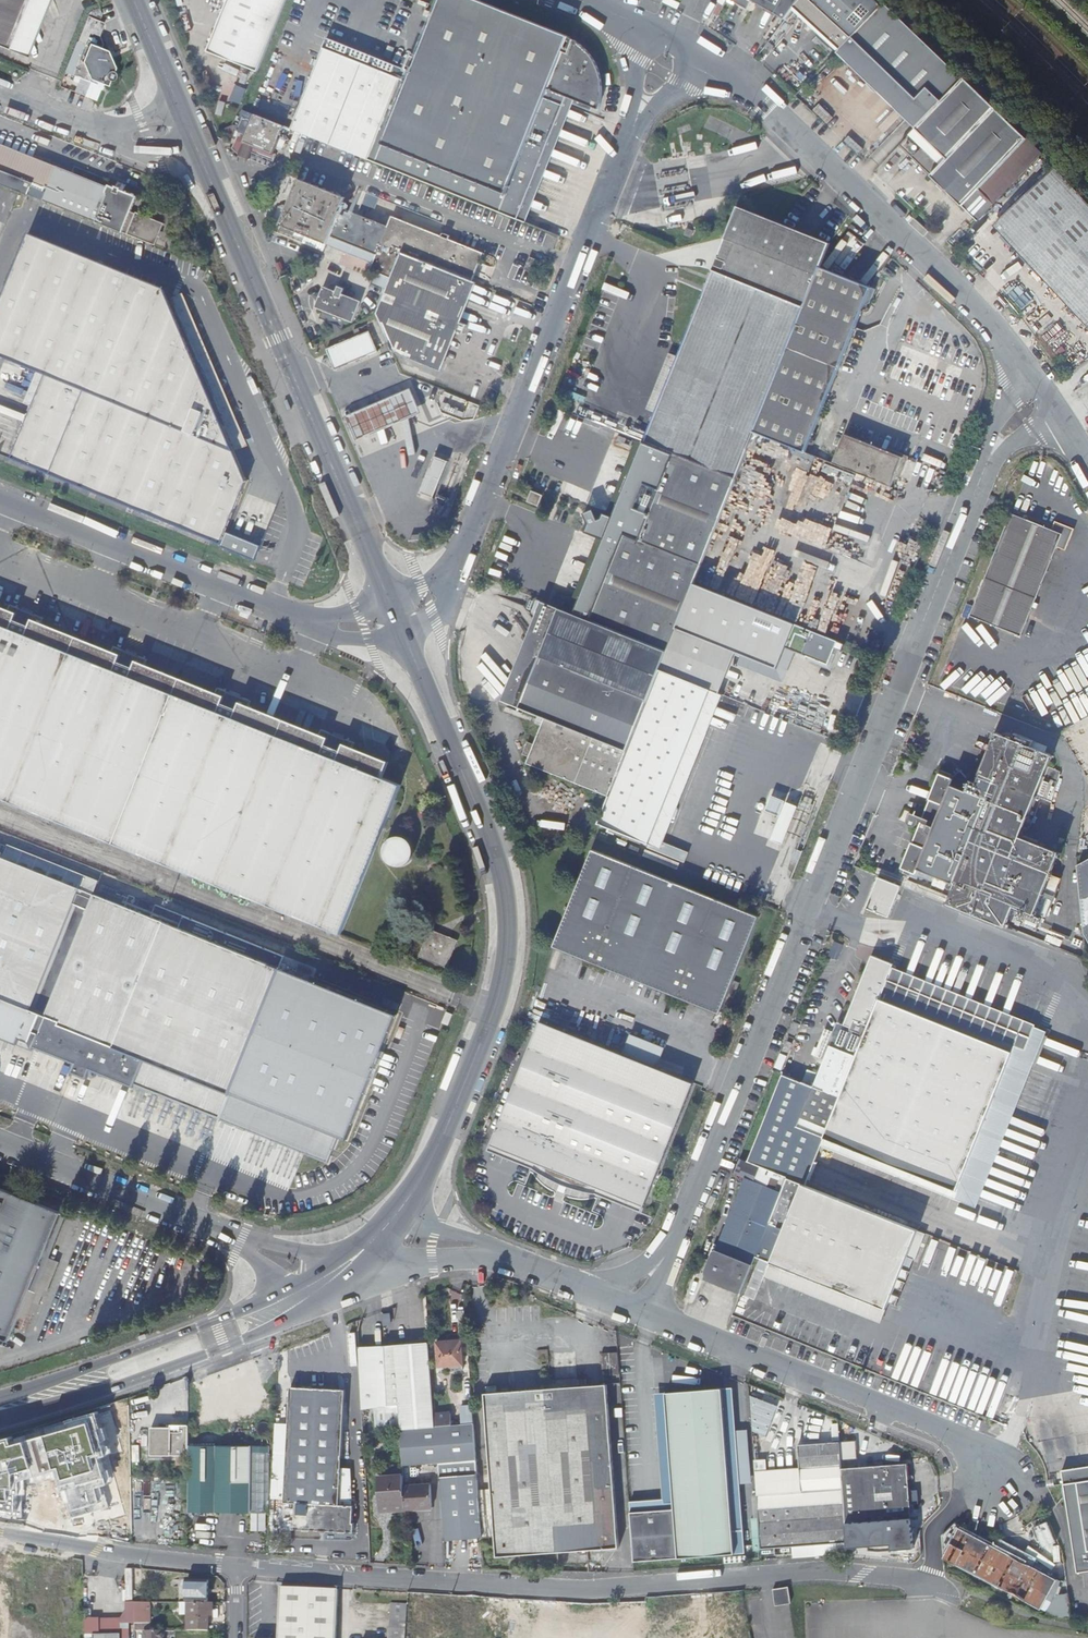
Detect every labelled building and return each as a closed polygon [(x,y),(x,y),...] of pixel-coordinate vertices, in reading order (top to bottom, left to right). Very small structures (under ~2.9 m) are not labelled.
[(19,54),(24,41),(33,39),(29,29),(34,17),(43,14),(40,3),(41,0),(0,0),(0,47),(19,54)] [(258,71),(286,0),(227,0),(207,51),(258,71)] [(469,201),(539,25),(476,0),(442,0),(418,60),(411,57),(406,70),(413,73),(409,84),(400,80),(368,160),(429,185),(469,201)] [(799,0),(731,0),(749,9),(753,1),(785,19),(794,7),(799,0)] [(847,43),(879,8),(882,6),(875,0),(800,0),(794,7),(820,32),(817,34),(831,46),(833,44),(840,50),(843,47),(847,43)] [(913,129),(957,84),(879,8),(847,43),(909,103),(898,114),(913,129)] [(86,15),(68,60),(75,63),(70,74),(99,85),(101,78),(107,81),(110,75),(112,74),(113,73),(114,71),(113,69),(109,67),(110,65),(104,51),(99,49),(101,45),(96,37),(102,22),(86,15)] [(568,37),(539,25),(469,201),(516,220),(565,97),(573,101),(592,108),(598,110),(599,106),(601,99),(601,94),(601,87),(600,80),(599,75),(597,67),(593,60),(588,52),(580,45),(575,41),(573,40),(572,42),(567,40),(568,37)] [(835,55),(898,114),(909,103),(847,43),(843,47),(840,50),(835,55)] [(296,131),(368,160),(400,80),(322,49),(290,129),(296,131)] [(966,75),(957,84),(913,129),(942,158),(935,165),(927,174),(961,207),(978,189),(990,201),(1038,151),(1003,114),(966,75)] [(516,220),(525,223),(572,105),(573,101),(565,97),(516,220)] [(590,112),(592,108),(573,101),(572,105),(590,112)] [(244,141),(253,144),(273,152),(284,126),(254,114),(244,141)] [(905,137),(935,165),(942,158),(913,129),(905,137)] [(253,144),(244,141),(238,154),(248,158),(253,144)] [(156,247),(165,225),(139,214),(138,217),(132,214),(138,197),(126,192),(128,187),(120,184),(118,189),(112,186),(110,190),(51,166),(50,168),(0,148),(0,184),(28,196),(32,188),(44,192),(45,189),(47,190),(43,201),(156,247)] [(685,158),(653,165),(657,185),(667,231),(699,225),(689,179),(685,158)] [(1054,168),(997,221),(1087,318),(1087,205),(1078,194),(1054,168)] [(401,252),(477,283),(488,256),(397,219),(393,230),(346,211),(350,200),(304,181),(291,212),(285,209),(282,211),(275,226),(284,230),(282,235),(307,245),(309,240),(377,268),(374,275),(389,281),(401,252)] [(643,445),(737,482),(756,435),(784,363),(805,310),(821,271),(830,248),(737,210),(678,359),(655,415),(643,445)] [(12,460),(223,546),(248,482),(165,289),(29,234),(0,307),(0,357),(46,376),(12,460)] [(376,313),(393,352),(440,372),(457,331),(461,333),(465,325),(460,323),(477,283),(401,252),(389,281),(380,304),(376,313)] [(784,363),(833,382),(862,310),(870,307),(875,293),(821,271),(805,310),(784,363)] [(323,288),(314,308),(352,324),(361,304),(323,288)] [(183,294),(172,299),(250,480),(262,475),(183,294)] [(379,351),(370,330),(361,334),(359,328),(353,330),(356,336),(327,348),(335,369),(341,367),(340,364),(363,355),(364,357),(379,351)] [(963,369),(903,345),(890,380),(950,404),(963,369)] [(645,411),(655,415),(678,359),(668,355),(645,411)] [(756,435),(804,453),(833,382),(784,363),(756,435)] [(347,415),(357,440),(390,426),(422,413),(412,389),(380,402),(347,415)] [(474,420),(481,404),(449,391),(443,407),(474,420)] [(624,428),(626,419),(579,408),(577,417),(624,428)] [(930,421),(955,431),(959,423),(934,413),(930,421)] [(953,437),(955,431),(930,421),(928,427),(953,437)] [(832,464),(890,488),(895,475),(899,477),(907,456),(888,449),(887,452),(843,435),(832,464)] [(669,651),(695,586),(737,482),(643,445),(612,522),(600,553),(575,616),(669,651)] [(436,456),(421,494),(435,500),(449,461),(436,456)] [(1009,514),(968,616),(1020,637),(1055,547),(1059,549),(1060,546),(1064,547),(1070,529),(1054,523),(1051,531),(1009,514)] [(742,565),(763,570),(769,543),(748,538),(742,565)] [(15,582),(0,576),(0,583),(13,589),(15,582)] [(15,582),(50,596),(52,592),(17,577),(15,582)] [(15,582),(13,589),(28,595),(47,603),(50,596),(15,582)] [(255,686),(220,672),(153,645),(115,630),(47,603),(28,595),(13,589),(0,583),(0,756),(353,898),(410,759),(391,751),(394,743),(358,728),(324,714),(255,686)] [(826,666),(836,642),(695,586),(669,651),(661,672),(710,692),(717,694),(734,652),(777,669),(785,650),(826,666)] [(115,630),(118,623),(50,596),(47,603),(115,630)] [(500,688),(513,693),(546,604),(533,599),(500,688)] [(527,768),(609,801),(661,672),(669,651),(575,616),(563,611),(546,604),(513,693),(507,707),(545,722),(527,768)] [(118,623),(155,638),(157,634),(120,619),(118,623)] [(118,623),(115,630),(153,645),(155,638),(118,623)] [(222,665),(258,679),(260,675),(224,661),(222,665)] [(220,672),(255,686),(258,679),(222,665),(220,672)] [(710,692),(661,672),(609,801),(599,825),(649,844),(710,692)] [(327,707),(361,721),(363,717),(329,703),(327,707)] [(1078,735),(1087,753),(1087,729),(1078,735)] [(979,780),(1036,803),(1054,759),(1032,751),(1035,745),(1015,737),(1013,743),(996,737),(979,780)] [(904,772),(910,774),(913,766),(907,764),(904,772)] [(1014,860),(1021,840),(1036,803),(979,780),(977,785),(968,782),(962,773),(953,780),(952,781),(940,776),(929,804),(931,804),(924,822),(913,817),(912,822),(909,820),(908,822),(908,826),(911,829),(914,831),(917,830),(921,826),(922,827),(914,847),(912,846),(902,870),(915,875),(916,871),(947,883),(945,887),(946,890),(952,892),(946,906),(1004,929),(1013,908),(1033,916),(1050,874),(1014,860)] [(756,832),(785,843),(801,801),(772,790),(756,832)] [(386,837),(387,863),(413,863),(413,836),(386,837)] [(1014,860),(1050,874),(1058,855),(1021,840),(1014,860)] [(665,842),(662,850),(687,859),(690,851),(665,842)] [(760,917),(593,850),(556,944),(642,978),(640,983),(665,992),(666,988),(724,1010),(729,996),(735,999),(741,983),(735,981),(760,917)] [(35,1047),(37,1044),(74,1058),(70,1069),(71,1070),(72,1071),(84,1076),(87,1067),(102,1073),(103,1070),(216,1115),(265,992),(291,1003),(306,964),(152,902),(147,915),(0,856),(0,1037),(34,1050),(35,1047)] [(1078,870),(1084,931),(1087,939),(1087,864),(1078,870)] [(901,888),(879,879),(867,910),(889,918),(901,888)] [(422,955),(451,966),(463,938),(433,926),(422,955)] [(871,956),(865,973),(872,975),(878,959),(871,956)] [(788,1178),(806,1185),(825,1138),(975,1199),(1030,1065),(1028,1065),(1030,1061),(1038,1064),(1048,1037),(1040,1034),(1042,1030),(1038,1028),(1038,1027),(892,969),(893,965),(878,959),(872,975),(865,973),(865,972),(840,1037),(834,1035),(813,1088),(781,1075),(746,1161),(788,1178)] [(435,1026),(439,1009),(407,1000),(403,1017),(435,1026)] [(577,1184),(587,1191),(597,1192),(599,1188),(645,1206),(694,1084),(657,1069),(626,1056),(543,1023),(494,1146),(540,1164),(538,1168),(545,1174),(557,1176),(563,1179),(577,1184)] [(626,1056),(657,1069),(663,1052),(633,1040),(626,1056)] [(744,1288),(757,1256),(783,1191),(776,1188),(781,1178),(760,1170),(756,1180),(748,1177),(709,1275),(744,1288)] [(581,1190),(587,1191),(577,1184),(563,1179),(557,1176),(545,1174),(553,1179),(562,1183),(571,1187),(581,1190)] [(788,1178),(783,1191),(757,1256),(773,1262),(887,1308),(918,1230),(828,1194),(806,1185),(788,1178)] [(7,1338),(58,1210),(0,1187),(0,1336),(7,1338)] [(1007,1299),(1017,1268),(972,1253),(961,1285),(1007,1299)] [(883,1317),(887,1308),(773,1262),(770,1272),(883,1317)] [(1075,1288),(1087,1290),(1087,1273),(1077,1272),(1075,1288)] [(451,1304),(459,1306),(463,1292),(454,1290),(451,1304)] [(385,1344),(386,1349),(388,1393),(400,1392),(401,1422),(404,1465),(430,1463),(440,1462),(466,1460),(462,1423),(437,1425),(430,1340),(385,1344)] [(447,1341),(449,1365),(453,1365),(453,1370),(465,1369),(463,1340),(447,1341)] [(440,1366),(449,1365),(447,1341),(438,1342),(440,1366)] [(857,1353),(866,1357),(870,1348),(861,1344),(857,1353)] [(377,1423),(401,1422),(400,1392),(388,1393),(386,1349),(361,1352),(365,1409),(376,1408),(377,1423)] [(547,1388),(559,1551),(620,1546),(608,1384),(547,1388)] [(356,1499),(342,1499),(347,1386),(293,1385),(287,1500),(298,1499),(298,1517),(295,1517),(295,1526),(323,1526),(323,1529),(332,1529),(332,1526),(358,1526),(358,1517),(356,1517),(356,1499)] [(726,1429),(736,1429),(733,1387),(722,1388),(726,1429)] [(758,1387),(746,1428),(770,1435),(782,1394),(758,1387)] [(498,1556),(559,1551),(547,1388),(487,1392),(493,1472),(497,1535),(498,1556)] [(747,1554),(736,1429),(726,1429),(722,1388),(665,1393),(674,1510),(631,1514),(634,1563),(747,1554)] [(0,1441),(0,1508),(17,1512),(18,1494),(22,1494),(22,1481),(57,1470),(72,1518),(109,1507),(104,1486),(109,1484),(102,1457),(111,1455),(98,1412),(68,1421),(69,1427),(15,1443),(12,1437),(0,1441)] [(189,1444),(189,1424),(172,1424),(172,1427),(152,1428),(152,1454),(189,1454),(189,1444)] [(840,1441),(841,1456),(848,1456),(847,1440),(840,1441)] [(848,1539),(847,1521),(842,1467),(841,1456),(840,1441),(798,1444),(801,1479),(757,1482),(762,1545),(792,1543),(793,1554),(816,1552),(816,1542),(848,1539)] [(252,1509),(253,1445),(190,1444),(189,1515),(217,1516),(218,1506),(252,1509)] [(252,1509),(251,1519),(271,1520),(271,1445),(253,1445),(252,1509)] [(441,1478),(480,1473),(479,1459),(466,1460),(440,1462),(441,1478)] [(842,1467),(847,1521),(913,1515),(908,1461),(842,1467)] [(1087,1481),(1087,1467),(1077,1469),(1079,1482),(1087,1481)] [(1079,1482),(1077,1469),(1063,1471),(1076,1552),(1079,1572),(1087,1571),(1087,1481),(1079,1482)] [(485,1537),(497,1535),(493,1472),(480,1473),(485,1537)] [(485,1537),(480,1473),(441,1478),(446,1543),(485,1537)] [(406,1507),(405,1488),(404,1474),(381,1475),(382,1504),(394,1504),(395,1508),(406,1507)] [(405,1488),(406,1507),(429,1506),(428,1487),(405,1488)] [(217,1516),(251,1519),(252,1509),(218,1506),(217,1516)] [(425,1534),(435,1533),(434,1513),(424,1514),(425,1534)] [(847,1521),(848,1539),(849,1546),(869,1544),(870,1551),(916,1547),(913,1515),(847,1521)] [(1036,1524),(1043,1547),(1057,1542),(1051,1520),(1036,1524)] [(959,1527),(943,1557),(1042,1609),(1057,1579),(959,1527)] [(143,1568),(134,1567),(135,1602),(143,1602),(143,1589),(139,1589),(139,1578),(143,1578),(143,1568)] [(188,1580),(188,1602),(209,1602),(210,1580),(188,1580)] [(340,1589),(282,1587),(280,1637),(338,1637),(340,1589)] [(774,1606),(785,1605),(782,1588),(772,1590),(774,1606)] [(782,1588),(785,1605),(791,1604),(787,1588),(782,1588)] [(214,1612),(214,1602),(189,1603),(189,1630),(210,1631),(210,1612),(214,1612)] [(409,1604),(393,1603),(390,1637),(406,1637),(409,1604)] [(438,1604),(437,1635),(454,1636),(455,1604),(438,1604)] [(677,1637),(735,1637),(734,1622),(677,1624),(677,1637)] [(488,1625),(487,1637),(525,1637),(525,1625),(488,1625)]
